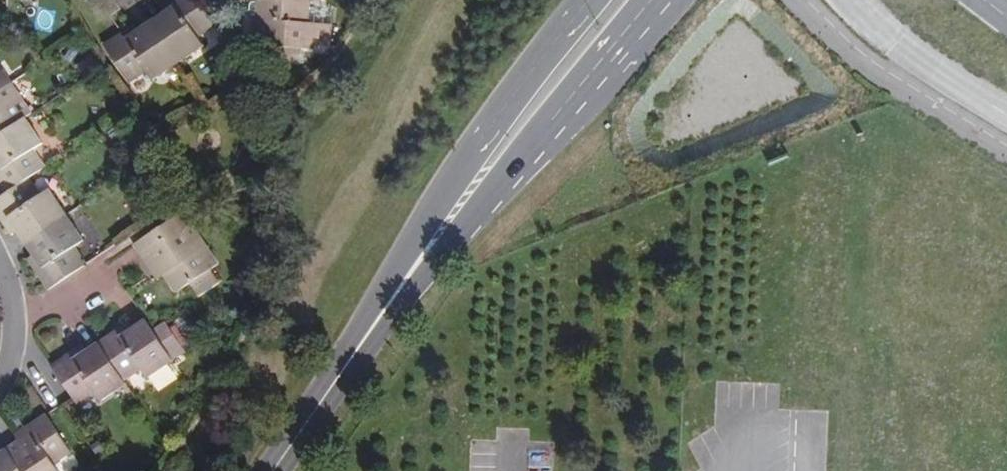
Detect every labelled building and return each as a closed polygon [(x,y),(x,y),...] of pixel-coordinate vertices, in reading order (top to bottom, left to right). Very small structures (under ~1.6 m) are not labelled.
[(200,25),(195,17),(213,5),(209,0),(148,0),(122,19),(118,13),(100,26),(126,63),(143,51),(151,60),(200,25)] [(263,22),(263,0),(254,0),(253,21),(263,22)] [(263,22),(313,25),(313,21),(326,21),(328,1),(321,0),(263,0),(263,22)] [(41,250),(36,254),(48,271),(85,246),(72,230),(82,222),(47,172),(39,177),(26,160),(42,149),(31,131),(39,125),(21,100),(14,105),(1,87),(15,77),(0,55),(0,167),(5,175),(0,178),(0,202),(1,204),(6,200),(41,250)] [(217,244),(184,192),(134,226),(152,252),(160,247),(175,270),(188,262),(195,274),(216,261),(209,249),(217,244)] [(144,349),(150,358),(175,341),(174,338),(171,335),(182,325),(167,304),(156,313),(154,309),(147,300),(123,317),(118,311),(76,341),(71,334),(53,348),(74,379),(79,385),(95,373),(103,382),(129,365),(127,361),(144,349)] [(156,313),(167,304),(164,301),(154,309),(156,313)] [(185,330),(182,325),(171,335),(174,338),(185,330)] [(0,437),(0,470),(38,470),(62,455),(57,446),(74,434),(49,397),(31,409),(34,414),(0,437)]
